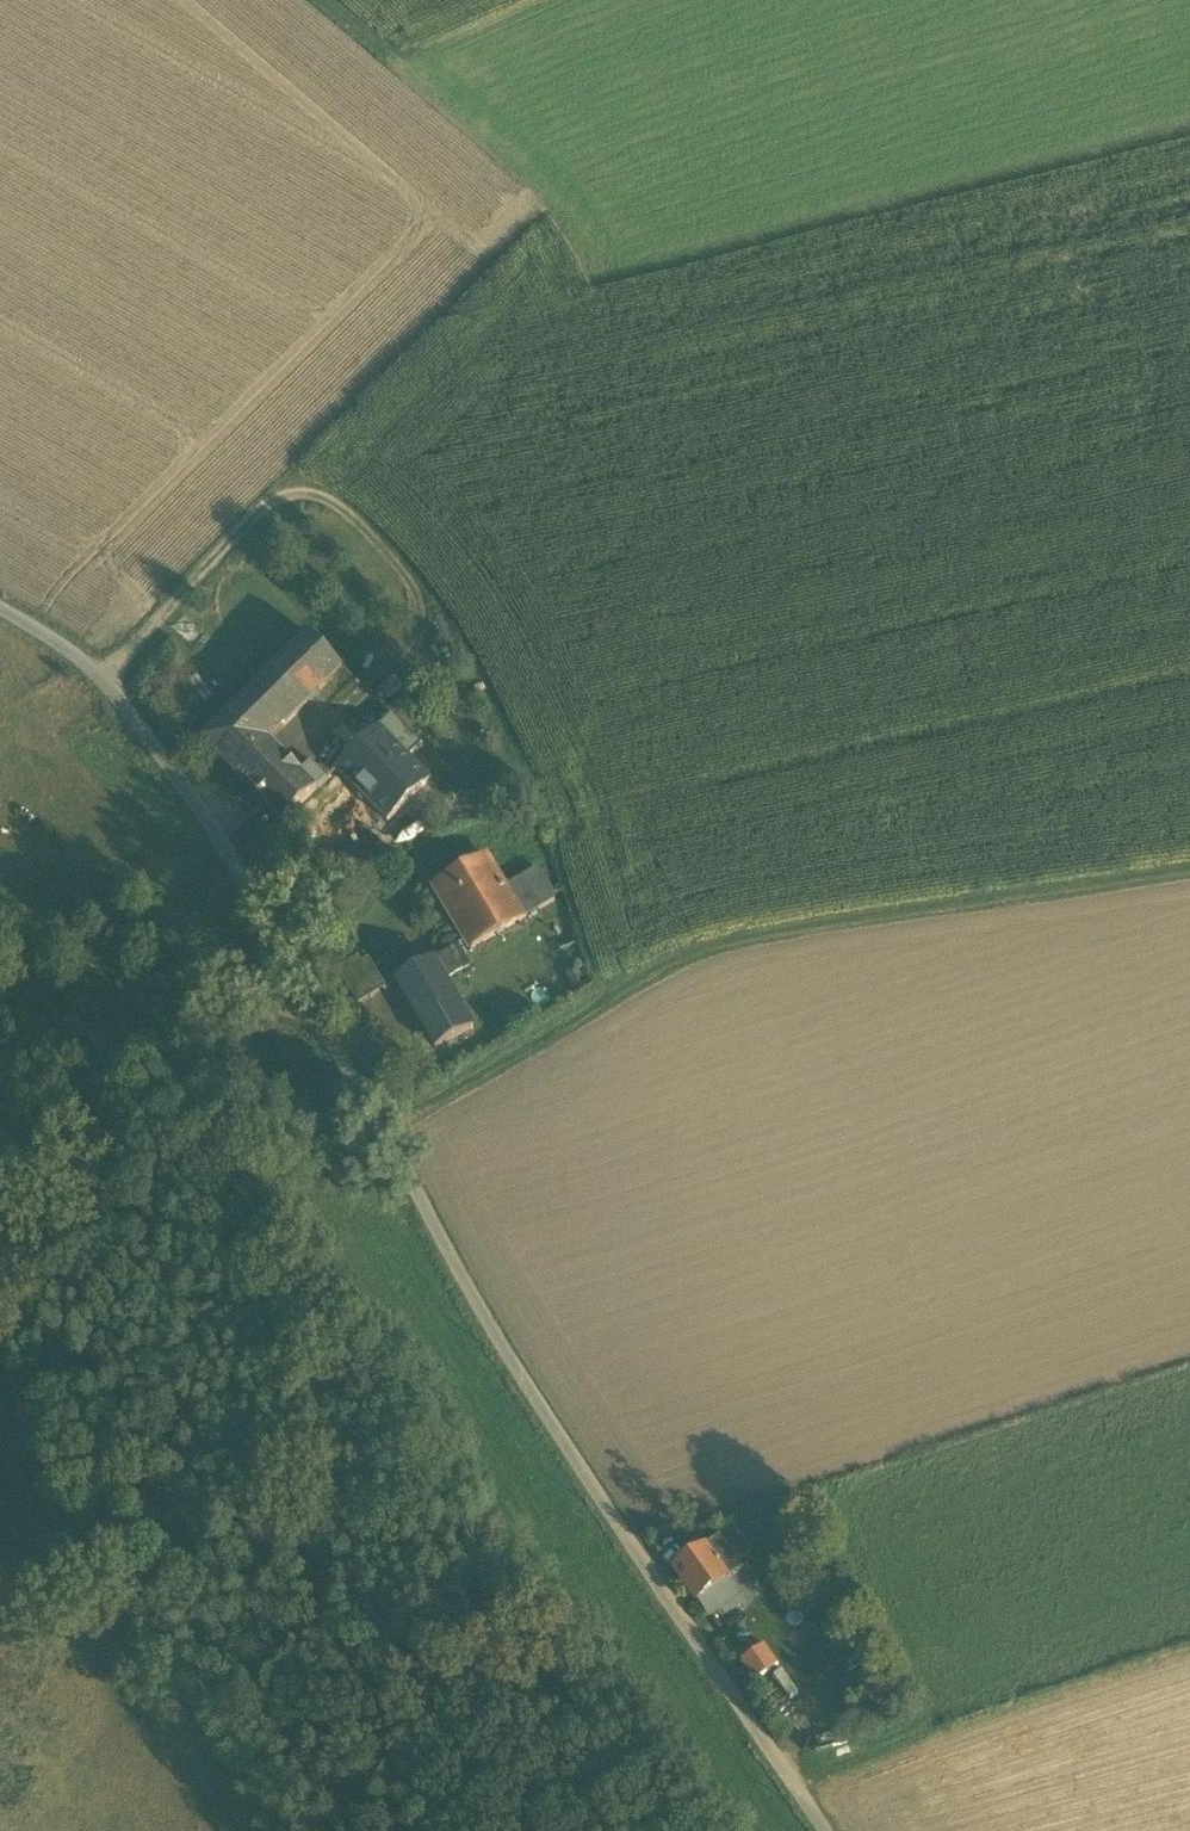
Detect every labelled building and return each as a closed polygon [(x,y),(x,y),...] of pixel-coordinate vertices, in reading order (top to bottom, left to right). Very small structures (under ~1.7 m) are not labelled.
[(236,707),(270,741),(343,669),(309,634),(236,707)] [(202,741),(252,791),(285,757),(270,741),(236,707),(202,741)] [(336,770),(388,823),(431,780),(410,758),(423,745),(393,714),(336,770)] [(301,772),(285,757),(252,791),(267,806),(301,772)] [(311,762),(301,772),(317,789),(327,779),(311,762)] [(317,789),(301,772),(267,806),(284,823),(318,790),(317,789)] [(434,886),(472,950),(524,920),(505,888),(486,856),(434,886)] [(505,888),(524,920),(555,902),(536,870),(505,888)] [(459,947),(434,961),(445,981),(470,966),(459,947)] [(337,970),(358,1006),(387,990),(369,960),(363,964),(359,958),(337,970)] [(473,1030),(445,981),(434,961),(433,960),(396,982),(436,1051),(473,1030)] [(705,1547),(728,1581),(742,1571),(719,1537),(705,1547)] [(737,1598),(726,1582),(728,1581),(705,1547),(676,1568),(698,1601),(702,1599),(713,1614),(720,1609),(737,1598)] [(737,1598),(720,1609),(725,1616),(742,1605),(737,1598)] [(778,1666),(764,1647),(741,1663),(754,1683),(778,1666)]
